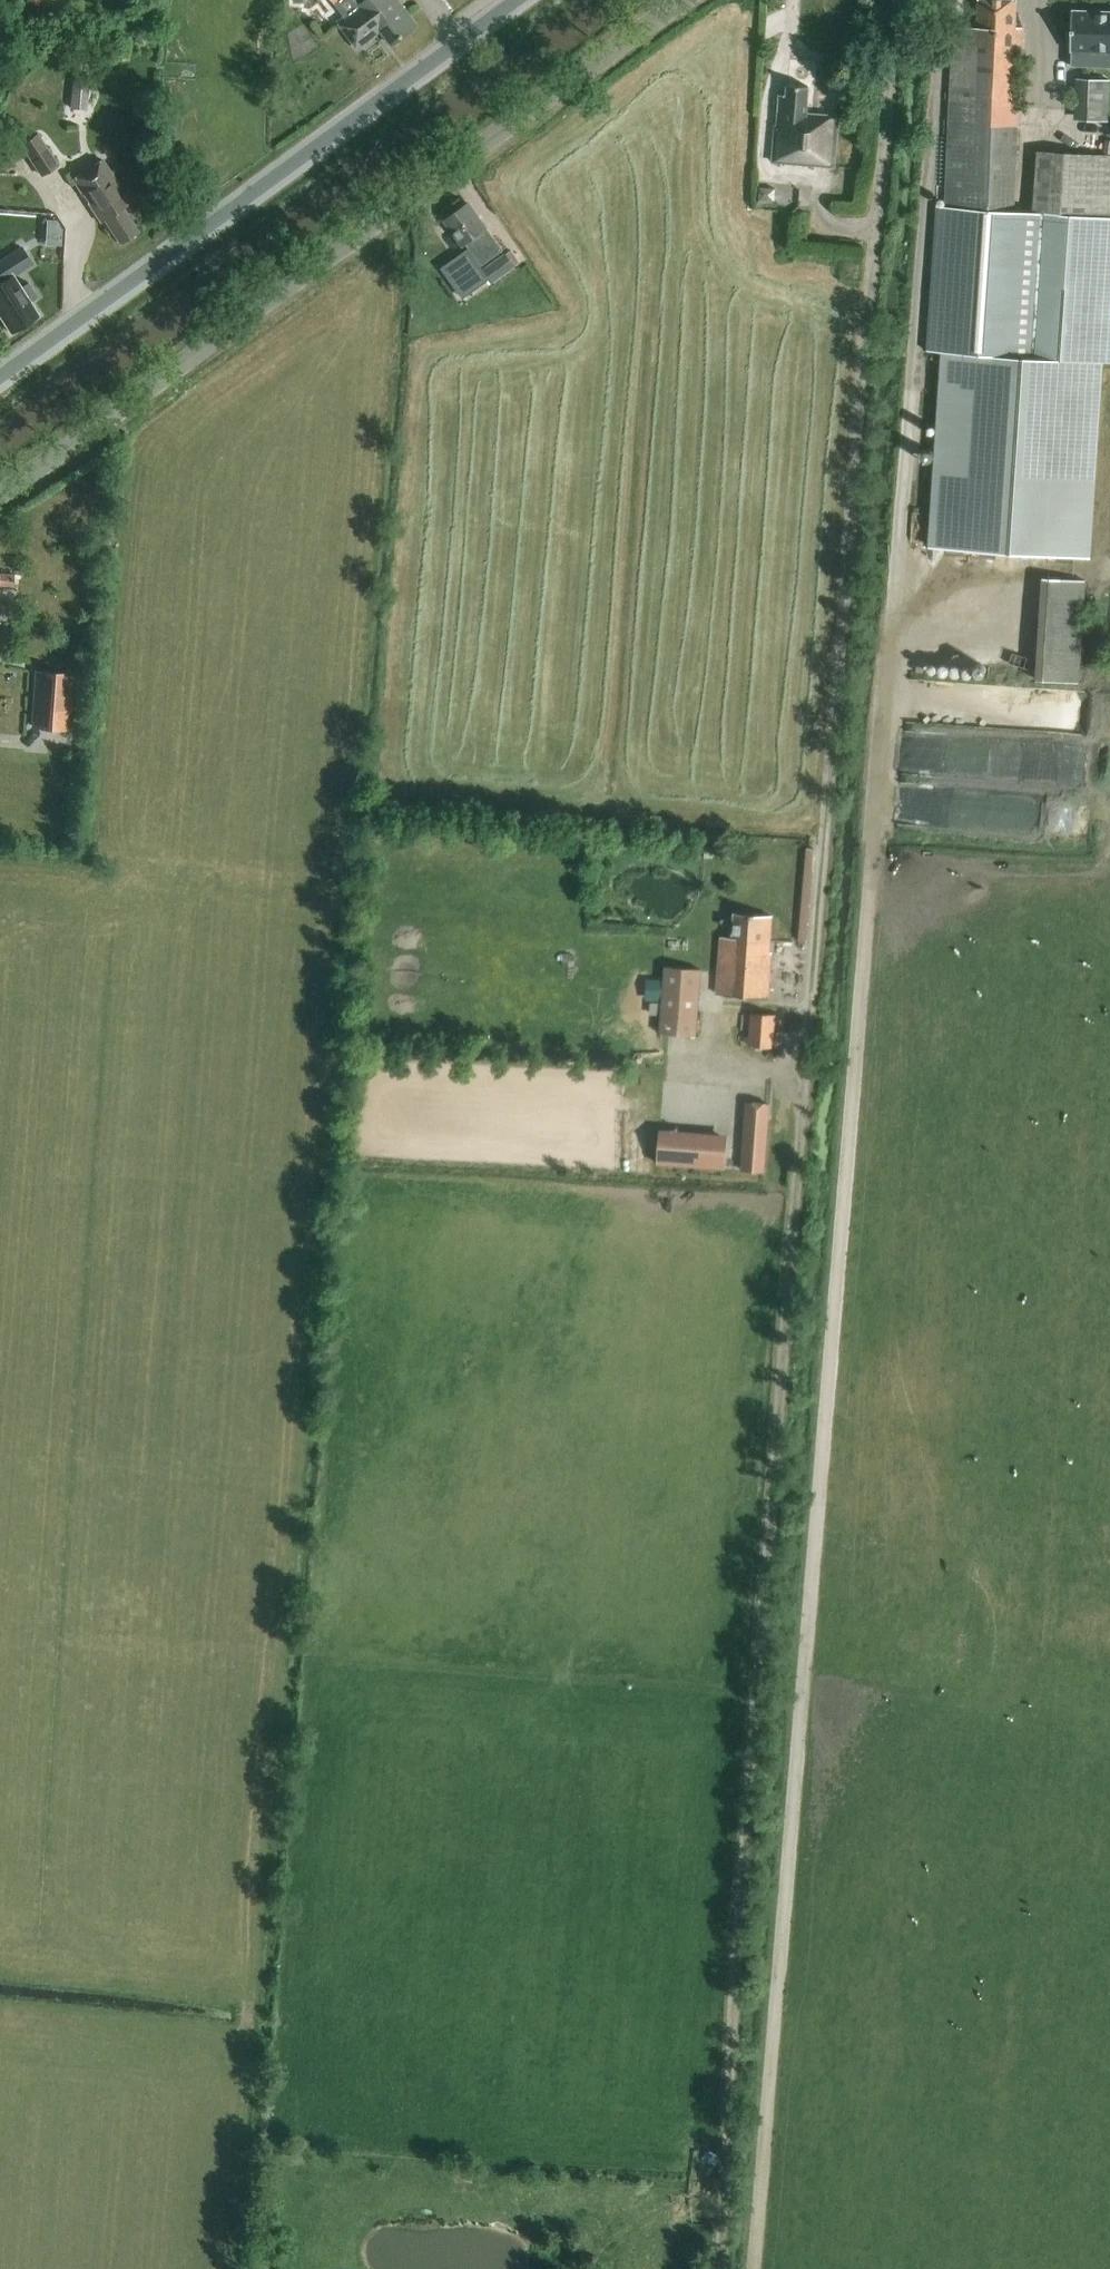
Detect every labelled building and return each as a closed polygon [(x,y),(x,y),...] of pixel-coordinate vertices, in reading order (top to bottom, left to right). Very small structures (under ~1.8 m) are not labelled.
[(346,18),(339,23),(358,50),(382,32),(392,45),(416,26),(396,0),(333,0),(346,18)] [(1033,214),(1014,213),(1022,29),(1015,28),(1016,0),(1004,0),(979,0),(978,28),(953,27),(945,208),(937,208),(927,351),(941,352),(928,548),(1089,558),(1101,362),(1109,362),(1109,157),(1037,152),(1033,214)] [(1070,52),(1071,52),(1071,67),(1088,68),(1089,52),(1109,53),(1109,13),(1071,12),(1070,52)] [(69,108),(87,109),(90,76),(71,74),(69,108)] [(1109,118),(1109,77),(1083,76),(1082,118),(1109,118)] [(772,163),(834,168),(838,117),(806,114),(808,87),(788,86),(787,96),(780,96),(778,126),(776,126),(772,163)] [(139,114),(149,115),(150,105),(140,104),(139,114)] [(19,144),(41,177),(59,164),(37,132),(19,144)] [(136,231),(121,208),(130,202),(102,160),(72,180),(100,223),(105,220),(120,242),(136,231)] [(469,249),(440,269),(454,288),(467,279),(480,270),(482,268),(481,267),(481,266),(503,251),(487,229),(488,229),(479,217),(478,217),(468,204),(445,221),(454,232),(453,233),(462,247),(466,244),(469,249)] [(38,315),(13,276),(32,265),(21,248),(0,261),(0,317),(11,333),(38,315)] [(484,272),(494,285),(516,269),(506,256),(484,272)] [(0,574),(0,587),(12,587),(13,575),(0,574)] [(1041,578),(1035,682),(1079,685),(1085,581),(1041,578)] [(73,674),(36,671),(32,726),(69,728),(73,674)] [(717,995),(769,998),(772,953),(769,953),(772,917),(735,914),(733,938),(721,938),(717,995)] [(659,1033),(695,1036),(701,970),(665,967),(659,1033)] [(751,1014),(750,1027),(740,1026),(739,1042),(749,1042),(748,1045),(773,1047),(775,1016),(751,1014)] [(764,1172),(769,1105),(747,1103),(741,1170),(764,1172)] [(657,1164),(724,1169),(726,1140),(659,1135),(657,1164)]
